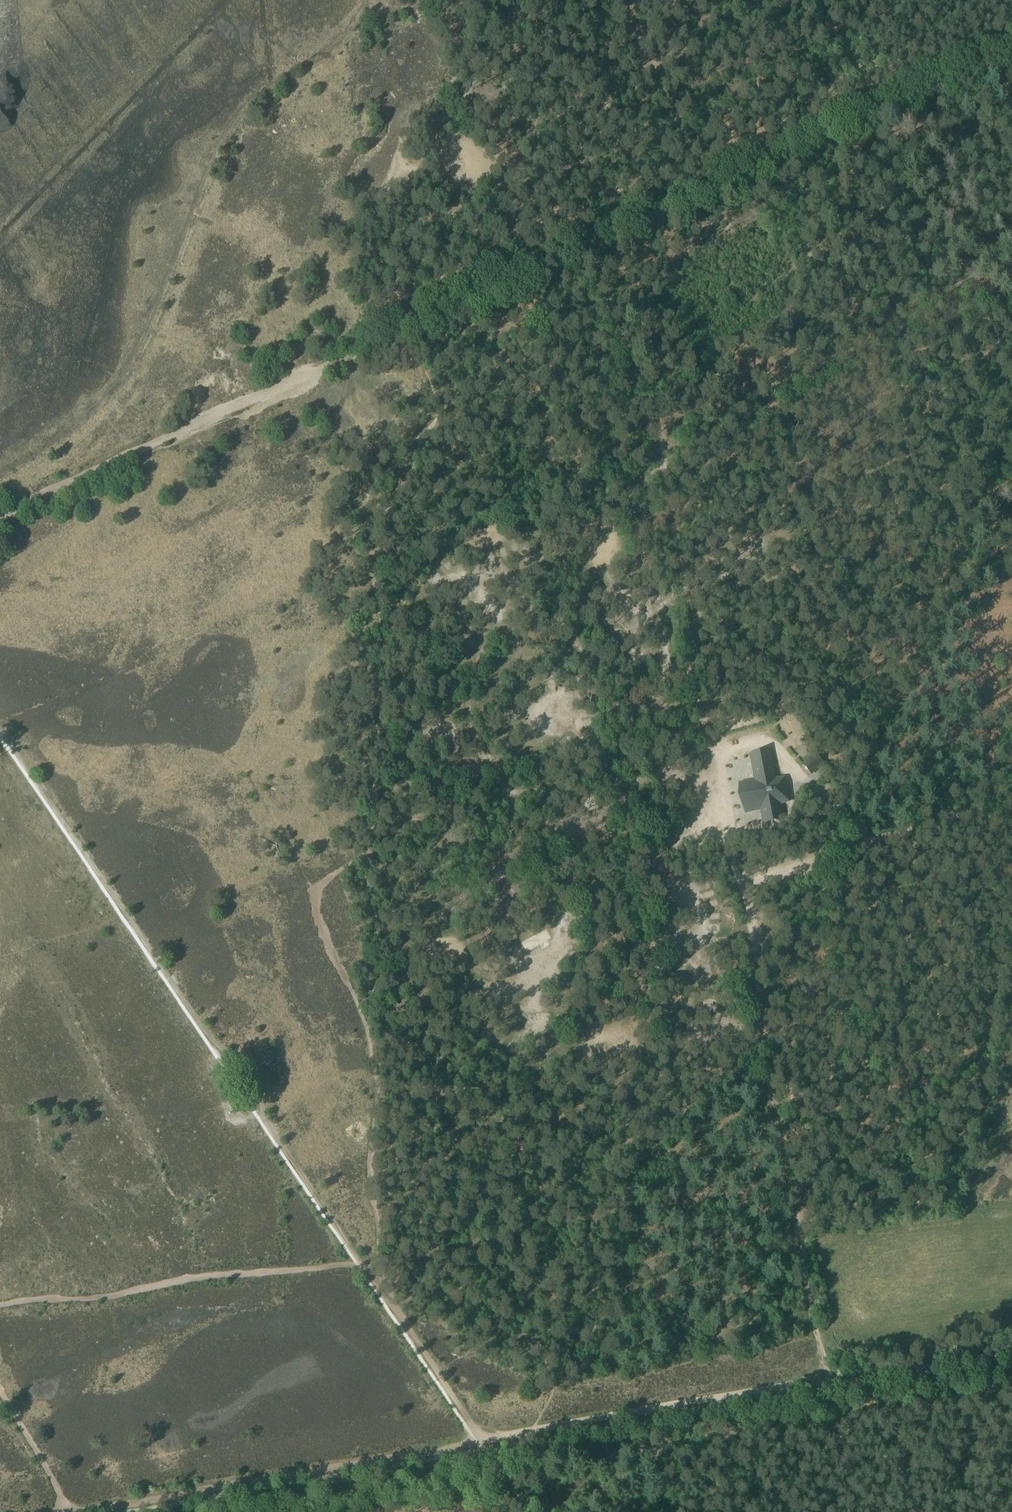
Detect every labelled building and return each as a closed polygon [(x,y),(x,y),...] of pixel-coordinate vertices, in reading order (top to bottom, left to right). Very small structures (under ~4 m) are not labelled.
[(785,777),(775,779),(770,750),(749,754),(754,780),(739,783),(744,814),(760,811),(763,825),(783,821),(780,805),(790,803),(785,777)] [(811,775),(815,772),(824,764),(815,753),(802,765),(811,775)]
